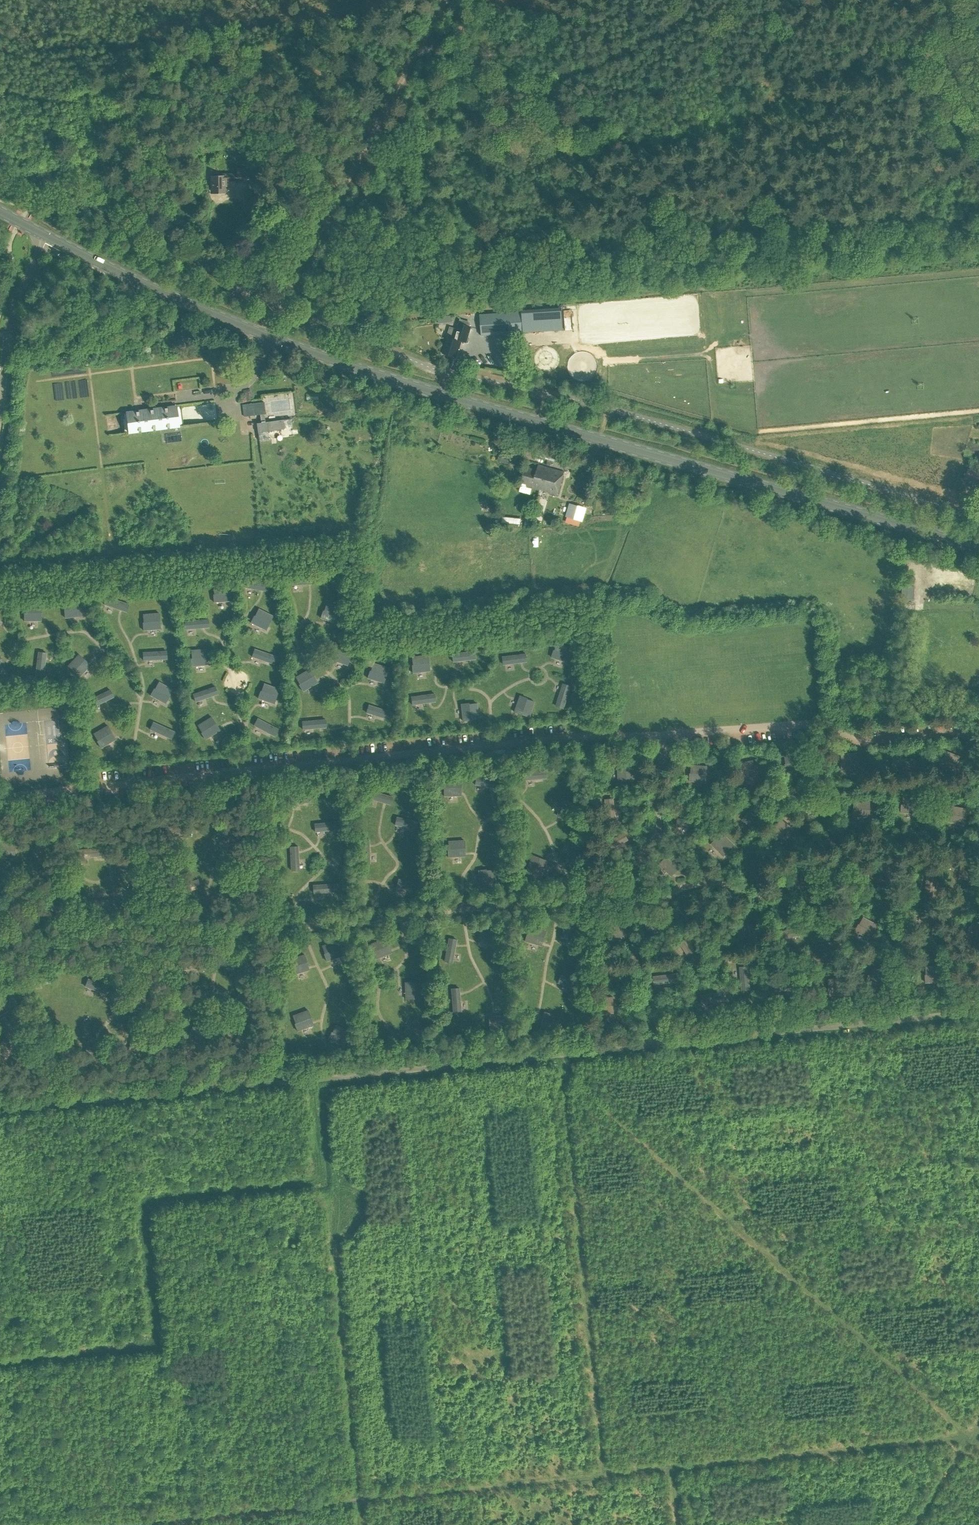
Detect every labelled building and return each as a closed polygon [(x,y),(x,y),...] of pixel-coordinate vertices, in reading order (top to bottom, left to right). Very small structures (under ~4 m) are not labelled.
[(210,175),(210,193),(226,192),(225,186),(227,186),(227,181),(246,181),(246,168),(235,168),(236,173),(218,173),(218,175),(210,175)] [(564,330),(563,306),(523,309),(523,312),(524,332),(564,330)] [(523,312),(480,315),(481,336),(484,335),(524,333),(524,332),(523,312)] [(443,353),(456,358),(461,342),(467,343),(472,328),(458,323),(453,338),(448,336),(443,353)] [(243,405),(244,417),(265,414),(263,402),(243,405)] [(126,413),(128,432),(179,426),(177,407),(126,413)] [(258,432),(284,429),(283,420),(256,423),(258,432)] [(499,461),(506,463),(509,456),(501,453),(499,461)] [(539,490),(546,466),(538,464),(536,469),(526,466),(521,483),(528,484),(527,486),(539,490)] [(548,493),(558,496),(566,472),(546,466),(539,490),(540,490),(540,488),(549,491),(548,493)] [(963,480),(978,487),(978,473),(969,468),(963,480)] [(607,480),(619,483),(620,476),(608,474),(607,480)] [(610,508),(612,501),(602,499),(601,507),(610,508)] [(582,521),(586,508),(570,504),(567,516),(582,521)] [(248,579),(245,589),(270,593),(274,584),(248,579)] [(213,602),(231,601),(230,584),(213,585),(214,594),(213,594),(213,602)] [(130,606),(109,596),(106,606),(127,616),(130,606)] [(64,617),(82,616),(80,600),(63,601),(64,609),(63,609),(64,617)] [(320,617),(337,623),(343,608),(326,602),(324,610),(323,610),(320,617)] [(23,621),(41,620),(40,604),(23,604),(24,613),(23,613),(23,621)] [(250,622),(266,630),(273,616),(258,608),(255,615),(254,615),(250,622)] [(142,630),(160,629),(159,612),(142,613),(142,622),(142,630)] [(187,632),(212,629),(212,617),(186,620),(187,632)] [(552,657),(569,663),(574,647),(558,642),(555,650),(555,649),(552,657)] [(331,660),(347,665),(353,650),(337,644),(334,652),(333,652),(331,660)] [(170,656),(170,647),(146,649),(148,657),(170,656)] [(190,665),(208,664),(207,648),(190,649),(191,657),(190,657),(190,665)] [(279,657),(255,650),(252,660),(277,667),(279,657)] [(51,653),(39,654),(37,673),(47,674),(51,653)] [(78,678),(90,665),(78,653),(66,666),(72,671),(72,672),(78,678)] [(412,673),(430,671),(428,654),(411,656),(412,664),(411,665),(412,673)] [(451,667),(475,668),(475,660),(451,659),(451,667)] [(367,678),(384,683),(389,667),(373,662),(370,670),(369,670),(367,678)] [(303,691),(318,682),(310,667),(295,676),(299,683),(298,683),(303,691)] [(149,695),(165,703),(173,688),(158,681),(154,688),(153,688),(149,695)] [(257,697),(274,703),(280,688),(264,682),(261,690),(260,690),(257,697)] [(562,710),(569,688),(561,685),(555,708),(562,710)] [(222,696),(217,686),(194,695),(198,705),(222,696)] [(118,696),(113,687),(91,696),(99,706),(118,696)] [(520,695),(514,711),(529,717),(535,701),(527,698),(528,697),(520,695)] [(461,703),(462,721),(479,719),(477,702),(469,703),(469,702),(461,703)] [(367,707),(364,718),(388,725),(391,714),(367,707)] [(205,740),(220,730),(211,716),(197,725),(201,732),(201,733),(205,740)] [(254,728),(275,738),(280,729),(259,719),(254,728)] [(100,748),(115,739),(107,725),(92,734),(96,741),(100,748)] [(177,732),(155,725),(152,733),(173,742),(177,732)] [(940,765),(956,772),(962,757),(947,751),(943,758),(940,765)] [(787,772),(804,769),(801,753),(785,755),(786,763),(785,764),(787,772)] [(842,770),(860,769),(858,753),(841,754),(842,762),(841,762),(842,770)] [(739,779),(757,777),(755,760),(738,763),(739,771),(738,771),(739,779)] [(690,781),(707,783),(708,766),(691,765),(691,773),(690,773),(690,781)] [(618,767),(619,784),(635,784),(635,767),(627,767),(618,767)] [(546,770),(523,772),(523,781),(547,779),(546,770)] [(497,780),(476,777),(474,785),(495,789),(497,780)] [(444,796),(462,796),(461,780),(444,780),(445,788),(444,788),(444,796)] [(901,813),(919,814),(921,798),(904,796),(903,805),(902,805),(901,813)] [(613,798),(605,799),(607,822),(616,821),(613,798)] [(563,799),(558,816),(573,821),(579,805),(571,803),(571,802),(563,799)] [(853,818),(870,818),(871,801),(854,801),(854,809),(853,809),(853,818)] [(949,822),(966,825),(969,809),(952,806),(951,814),(950,814),(949,822)] [(741,818),(747,827),(759,819),(752,810),(741,818)] [(698,821),(677,818),(676,827),(697,830),(698,821)] [(784,843),(795,829),(782,819),(772,832),(778,837),(778,838),(784,843)] [(338,835),(337,823),(314,824),(314,836),(338,835)] [(624,832),(606,842),(610,850),(628,840),(624,832)] [(711,844),(723,856),(735,843),(723,832),(711,844)] [(448,857),(466,856),(465,840),(448,841),(448,849),(448,857)] [(574,842),(567,858),(582,865),(589,849),(581,846),(581,845),(574,842)] [(659,864),(671,876),(683,864),(671,852),(659,864)] [(541,878),(548,861),(532,855),(526,871),(534,874),(534,875),(541,878)] [(751,860),(749,883),(758,884),(760,860),(751,860)] [(959,879),(977,880),(978,863),(961,863),(960,871),(959,879)] [(878,880),(895,883),(898,867),(882,864),(880,872),(879,872),(878,880)] [(802,884),(819,883),(819,866),(802,867),(802,875),(801,875),(802,884)] [(478,870),(480,887),(496,886),(495,869),(486,870),(486,869),(478,870)] [(108,900),(90,901),(90,917),(107,917),(107,908),(108,908),(108,900)] [(856,931),(872,940),(879,925),(864,917),(860,924),(856,931)] [(606,935),(624,939),(627,923),(610,919),(609,927),(608,927),(606,935)] [(978,939),(978,921),(974,919),(971,926),(970,926),(967,933),(978,939)] [(560,937),(577,943),(582,927),(566,922),(564,930),(563,929),(560,937)] [(478,937),(494,946),(502,932),(487,923),(483,930),(482,930),(478,937)] [(748,924),(749,941),(758,940),(757,923),(748,924)] [(524,942),(541,946),(546,930),(529,926),(527,934),(526,934),(524,942)] [(801,926),(778,932),(780,940),(803,934),(801,926)] [(894,948),(912,951),(915,935),(898,932),(897,940),(896,940),(894,948)] [(375,959),(392,953),(386,938),(370,943),(373,951),(372,951),(375,959)] [(686,938),(679,943),(692,962),(699,957),(686,938)] [(326,962),(343,956),(338,940),(322,946),(324,954),(326,962)] [(839,941),(816,946),(818,954),(841,949),(839,941)] [(292,975),(309,970),(305,955),(288,959),(291,967),(290,967),(292,975)] [(740,967),(742,991),(751,990),(748,966),(740,967)] [(926,983),(943,983),(943,966),(926,966),(926,974),(926,983)] [(867,983),(884,987),(888,971),(872,967),(870,975),(869,975),(867,983)] [(558,983),(575,988),(580,973),(563,968),(561,975),(560,975),(558,983)] [(677,974),(653,976),(654,985),(678,982),(677,974)] [(797,980),(774,983),(775,992),(798,989),(797,980)] [(405,982),(405,1000),(422,999),(421,982),(413,982),(405,982)] [(722,992),(699,995),(700,1004),(723,1001),(722,992)] [(597,1015),(615,1014),(614,997),(597,999),(597,1007),(597,1015)] [(458,1015),(460,1007),(454,1006),(452,1013),(458,1015)] [(297,1031),(314,1026),(308,1010),(292,1016),(295,1023),(294,1024),(297,1031)] [(545,1012),(540,1029),(556,1034),(560,1017),(552,1015),(553,1014),(545,1012)] [(506,1015),(488,1017),(489,1033),(506,1032),(506,1024),(507,1023),(506,1015)] [(188,1034),(204,1042),(212,1027),(196,1019),(193,1027),(192,1026),(188,1034)] [(415,1019),(403,1032),(416,1043),(427,1030),(421,1025),(421,1024),(415,1019)] [(328,1040),(344,1047),(351,1031),(335,1025),(332,1032),(331,1032),(328,1040)] [(15,1051),(5,1038),(0,1042),(0,1060),(2,1062),(15,1051)]
